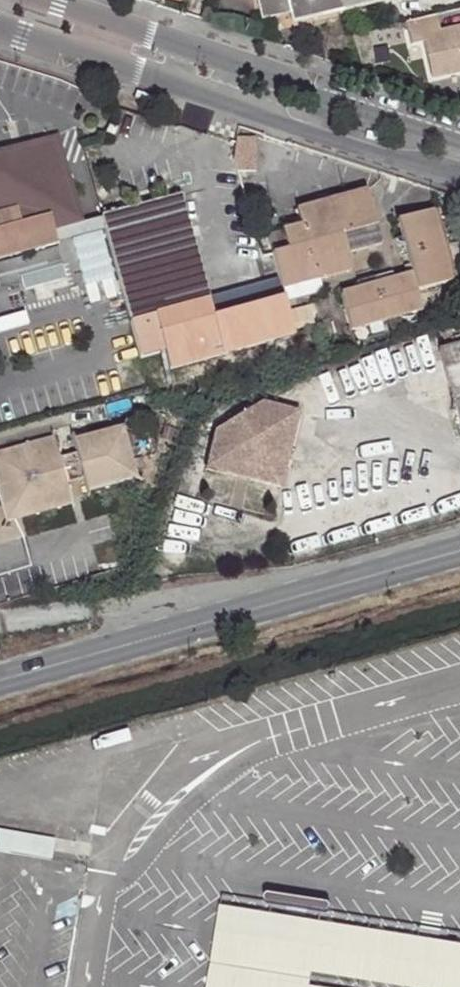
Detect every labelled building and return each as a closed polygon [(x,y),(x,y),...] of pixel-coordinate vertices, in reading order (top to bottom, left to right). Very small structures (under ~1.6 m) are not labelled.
[(258,14),(280,10),(278,0),(254,0),(258,14)] [(286,9),(285,0),(278,0),(280,10),(286,9)] [(341,11),(338,0),(285,0),(286,9),(290,22),(341,11)] [(388,0),(338,0),(341,11),(388,0)] [(427,77),(459,70),(459,27),(436,32),(432,11),(401,18),(405,39),(417,36),(427,77)] [(61,246),(57,232),(86,223),(61,136),(1,153),(0,150),(0,263),(61,246)] [(236,170),(257,170),(257,138),(235,138),(236,170)] [(268,255),(278,292),(350,271),(345,254),(380,244),(364,189),(293,209),(297,225),(279,230),(283,251),(268,255)] [(174,372),(248,350),(244,311),(217,318),(182,197),(105,218),(109,232),(115,255),(144,359),(168,353),(174,372)] [(409,274),(338,294),(349,331),(420,311),(413,290),(451,279),(430,209),(394,220),(409,274)] [(109,232),(105,218),(86,223),(57,232),(61,246),(90,237),(109,232)] [(109,232),(90,237),(97,260),(115,255),(109,232)] [(66,256),(21,268),(26,285),(71,273),(66,256)] [(21,268),(0,274),(7,299),(28,293),(26,285),(21,268)] [(248,350),(298,336),(293,318),(287,298),(244,311),(248,350)] [(319,311),(293,318),(298,336),(299,340),(324,333),(319,311)] [(437,348),(447,387),(449,387),(459,433),(459,343),(437,348)] [(261,402),(213,429),(201,468),(276,488),(298,413),(261,402)] [(0,451),(0,502),(6,523),(71,503),(66,484),(83,480),(86,491),(136,476),(123,426),(72,439),(75,452),(59,457),(53,437),(0,451)] [(57,838),(0,828),(0,849),(54,857),(57,838)] [(221,909),(217,933),(208,986),(459,986),(459,950),(221,909)]
